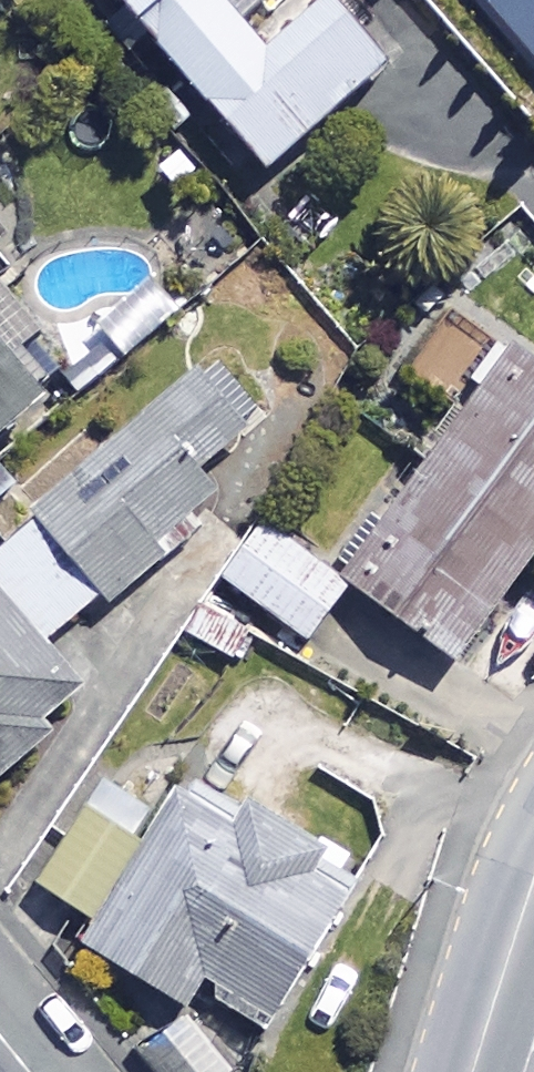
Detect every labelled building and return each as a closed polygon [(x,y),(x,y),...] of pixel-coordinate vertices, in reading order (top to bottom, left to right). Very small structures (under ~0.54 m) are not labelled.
[(131,8),(107,27),(138,64),(161,45),(273,181),(407,71),(349,0),(346,0),(278,56),(232,0),(124,0),(131,8)] [(533,54),(533,0),(488,0),(533,54)] [(6,274),(0,278),(0,456),(74,395),(40,354),(59,339),(6,274)] [(527,354),(354,583),(467,669),(533,580),(533,359),(527,354)] [(228,362),(0,556),(0,782),(4,787),(66,735),(58,726),(101,689),(62,643),(113,600),(124,613),(219,532),(208,519),(231,500),(214,480),(262,439),(255,430),(272,415),(228,362)] [(355,589),(268,527),(228,582),(316,645),(355,589)] [(262,1036),(274,1043),(363,900),(329,879),(343,856),(261,805),(247,828),(188,791),(152,848),(93,811),(44,890),(103,927),(89,949),(200,1018),(209,1003),(262,1036)] [(200,1018),(155,1032),(141,1055),(155,1071),(262,1071),(264,1069),(247,1059),(262,1036),(209,1003),(200,1018)]
